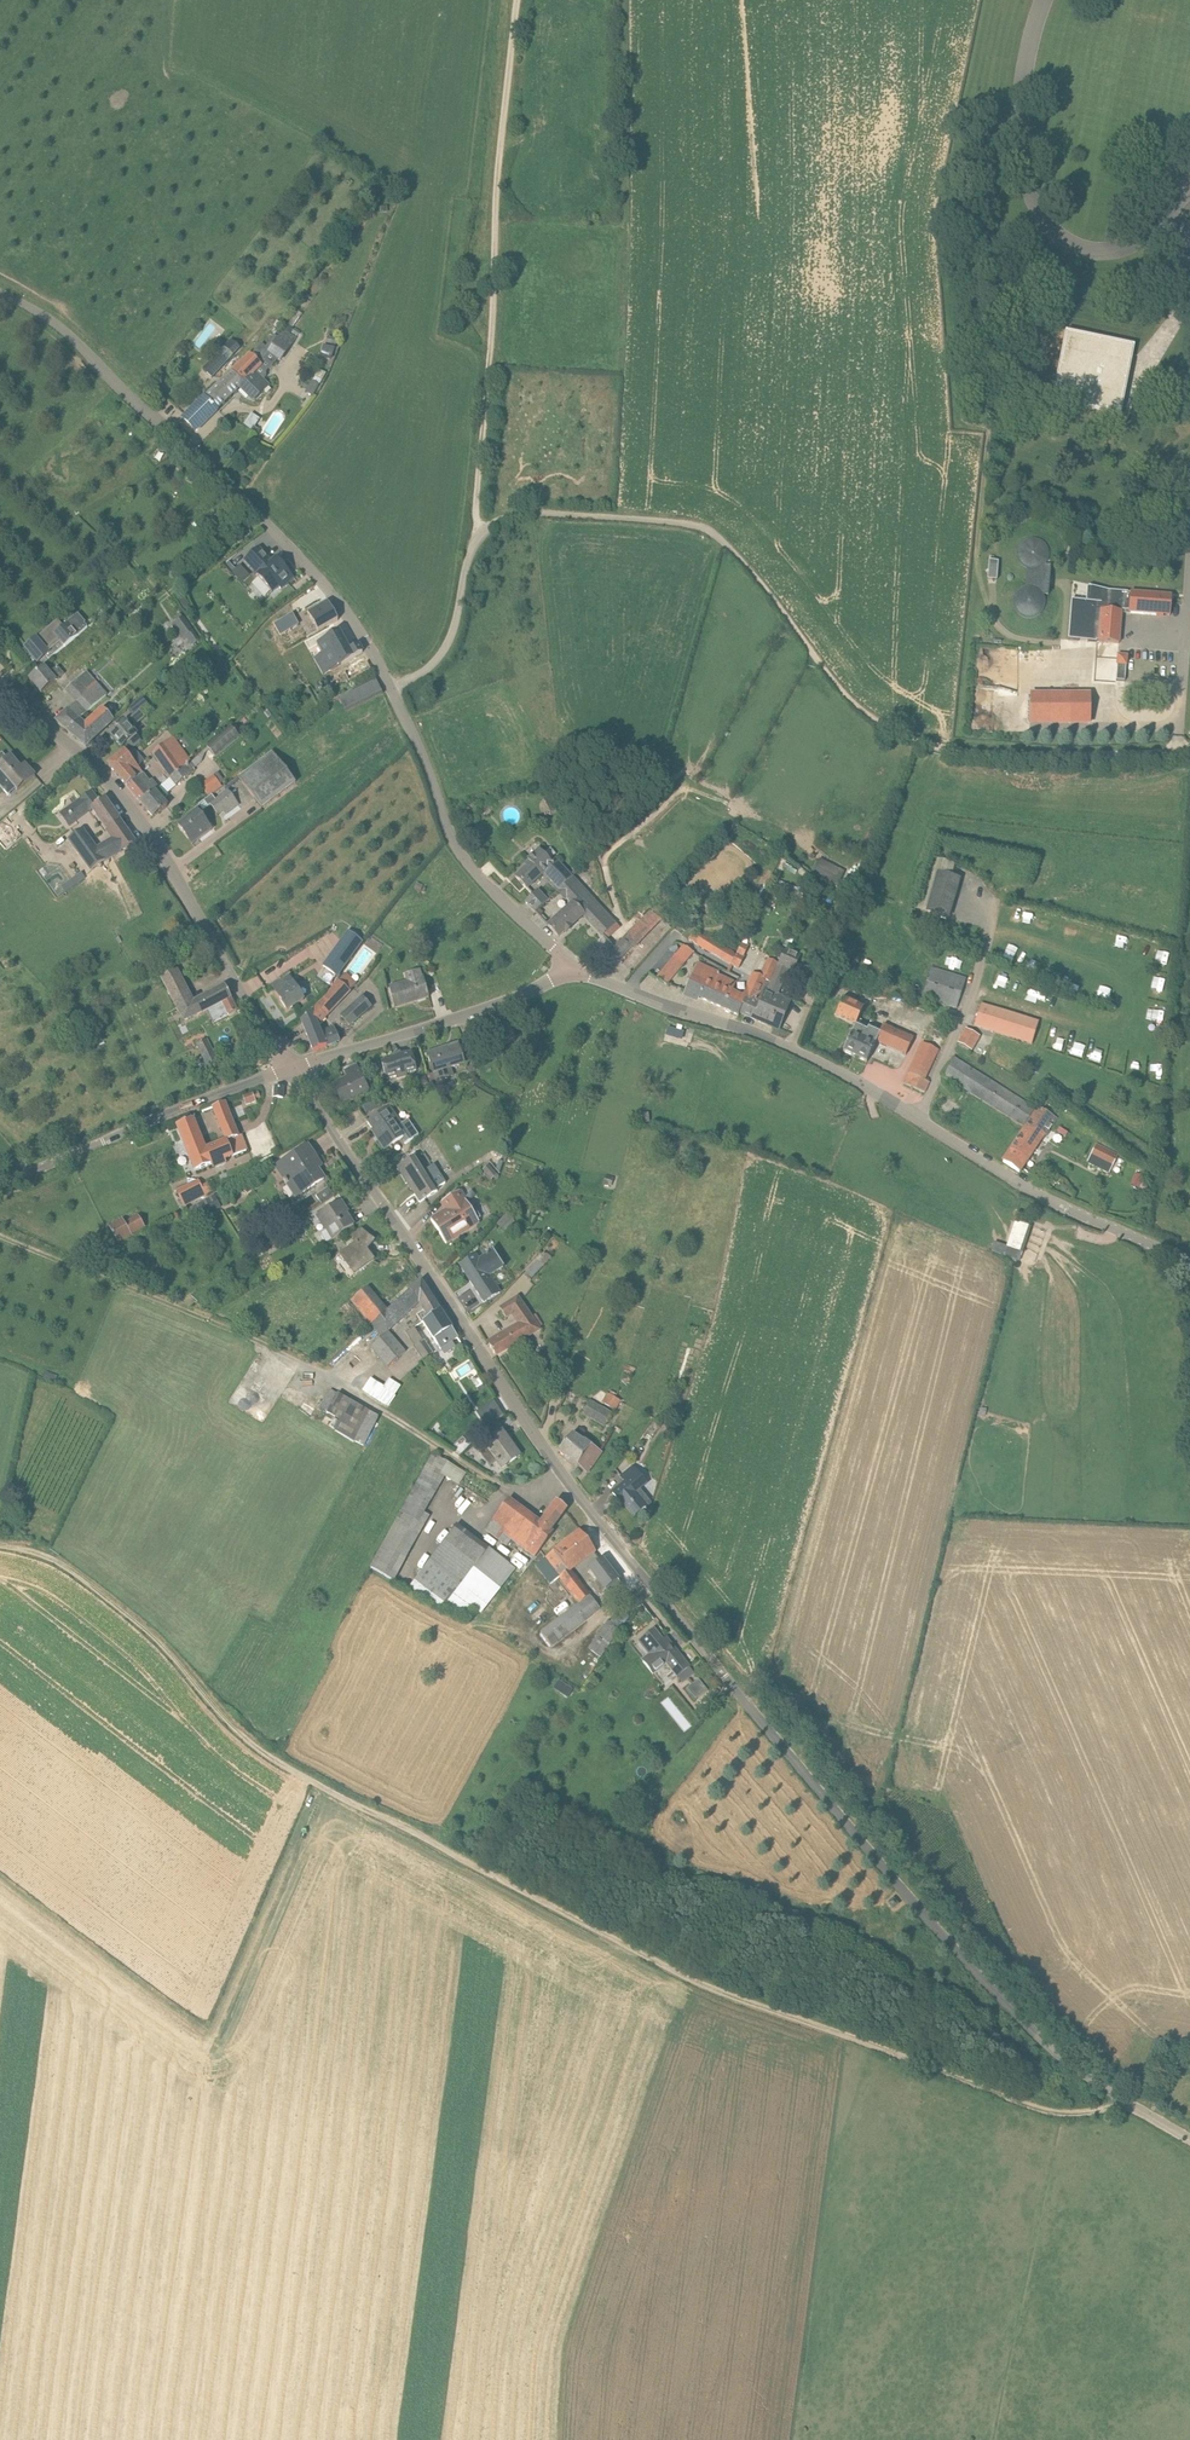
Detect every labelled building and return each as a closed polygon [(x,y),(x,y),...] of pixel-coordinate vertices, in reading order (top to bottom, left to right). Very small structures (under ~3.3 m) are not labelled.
[(288,325),(284,331),(288,334),(292,328),(288,325)] [(231,338),(223,346),(233,355),(240,347),(231,338)] [(289,346),(279,338),(265,359),(265,360),(260,365),(266,371),(277,359),(279,361),(289,346)] [(1114,404),(1124,351),(1071,340),(1061,393),(1114,404)] [(212,377),(226,362),(217,353),(203,368),(212,377)] [(260,365),(250,354),(232,371),(245,383),(255,371),(260,365)] [(258,384),(263,379),(255,371),(245,383),(232,371),(219,385),(218,384),(205,397),(217,410),(237,390),(237,391),(239,389),(253,403),(264,390),(258,384)] [(319,384),(312,380),(305,392),(312,397),(319,384)] [(184,418),(197,430),(217,410),(205,397),(184,418)] [(255,427),(254,426),(251,430),(257,434),(260,430),(255,427)] [(1178,442),(1177,465),(1189,465),(1189,442),(1178,442)] [(1161,448),(1161,461),(1176,462),(1176,448),(1161,448)] [(1189,480),(1189,466),(1177,466),(1176,479),(1189,480)] [(1042,595),(1046,595),(1048,595),(1051,565),(1044,565),(1046,562),(1048,559),(1048,556),(1048,553),(1048,550),(1047,548),(1045,545),(1043,543),(1041,541),(1038,540),(1035,539),(1032,539),(1029,539),(1027,540),(1024,541),(1022,543),(1020,546),(1018,548),(1018,551),(1017,554),(1017,557),(1018,560),(1019,562),(1021,565),(1023,567),(1026,568),(1024,587),(1020,590),(1018,592),(1016,594),(1014,597),(1014,600),(1013,602),(1013,605),(1014,608),(1016,611),(1017,613),(1020,615),(1022,617),(1025,618),(1028,618),(1031,618),(1034,617),(1036,616),(1039,614),(1041,612),(1043,610),(1044,607),(1044,604),(1044,601),(1044,598),(1042,595)] [(258,548),(245,560),(259,575),(257,576),(272,592),(278,586),(281,588),(293,577),(281,563),(277,558),(272,563),(258,548)] [(997,580),(998,561),(989,560),(987,579),(997,580)] [(236,577),(244,570),(240,564),(234,569),(228,561),(225,564),(236,577)] [(1087,601),(1072,599),(1069,640),(1092,642),(1096,642),(1099,642),(1102,610),(1121,611),(1121,610),(1128,611),(1128,610),(1129,610),(1130,592),(1108,590),(1091,586),(1089,601),(1087,601)] [(1130,592),(1129,610),(1129,612),(1170,615),(1172,595),(1130,592)] [(327,602),(307,614),(318,633),(338,621),(327,602)] [(1119,643),(1121,611),(1102,610),(1099,642),(1119,643)] [(180,640),(185,636),(191,645),(199,640),(183,616),(170,625),(180,640)] [(281,634),(290,629),(283,618),(274,623),(281,634)] [(349,650),(339,632),(326,639),(336,657),(349,650)] [(24,648),(38,663),(49,654),(36,638),(24,648)] [(1116,664),(1126,665),(1127,655),(1117,654),(1116,664)] [(41,693),(55,681),(55,682),(64,674),(57,666),(49,674),(44,667),(30,679),(41,693)] [(69,732),(80,722),(107,697),(87,675),(67,691),(77,702),(57,722),(69,732)] [(340,693),(345,707),(384,693),(379,679),(340,693)] [(1090,725),(1090,693),(1030,693),(1030,725),(1090,725)] [(141,741),(131,728),(152,710),(140,696),(127,709),(132,715),(110,734),(122,748),(127,743),(132,748),(141,741)] [(86,746),(87,745),(113,721),(102,710),(85,726),(80,722),(69,732),(86,746)] [(231,727),(207,747),(215,757),(239,736),(231,727)] [(152,754),(169,778),(192,761),(174,736),(152,754)] [(108,765),(141,803),(159,787),(152,779),(150,780),(143,772),(141,774),(136,768),(144,761),(134,749),(126,756),(123,752),(108,765)] [(192,761),(169,778),(169,779),(159,787),(141,803),(153,817),(168,805),(163,799),(168,795),(167,793),(176,786),(175,786),(195,771),(193,769),(202,762),(204,755),(202,752),(192,761)] [(261,810),(295,783),(274,754),(239,780),(261,810)] [(23,786),(35,776),(30,769),(25,773),(11,756),(0,765),(0,770),(17,791),(23,786)] [(213,775),(221,784),(224,781),(217,772),(213,775)] [(239,805),(228,790),(215,799),(212,794),(204,800),(208,806),(210,805),(219,815),(224,811),(227,814),(239,805)] [(93,809),(112,837),(95,847),(82,830),(68,841),(92,874),(107,863),(106,862),(121,853),(121,852),(135,842),(104,798),(99,802),(91,791),(67,808),(76,821),(93,809)] [(556,808),(553,800),(556,799),(553,792),(550,794),(544,796),(550,811),(556,808)] [(198,810),(188,819),(178,826),(188,839),(193,835),(198,840),(212,829),(198,810)] [(565,821),(563,826),(571,829),(573,824),(565,821)] [(545,872),(560,889),(569,880),(573,877),(557,859),(551,864),(539,851),(529,860),(531,862),(516,876),(527,887),(545,872)] [(840,888),(847,871),(820,860),(813,877),(840,888)] [(782,867),(796,874),(798,870),(784,863),(782,867)] [(65,892),(85,878),(80,872),(60,887),(63,890),(65,892)] [(959,879),(939,873),(928,912),(948,918),(959,879)] [(569,880),(560,889),(574,904),(548,926),(558,937),(565,931),(566,932),(572,927),(571,926),(583,914),(603,935),(617,923),(573,877),(569,880)] [(422,887),(423,885),(417,882),(414,888),(420,891),(422,887)] [(538,890),(526,902),(536,912),(548,900),(538,890)] [(1013,924),(1025,925),(1026,914),(1014,913),(1013,924)] [(1037,928),(1047,930),(1049,920),(1038,918),(1037,928)] [(956,926),(953,935),(970,940),(972,931),(956,926)] [(688,939),(731,966),(737,953),(701,932),(698,936),(693,933),(688,939)] [(786,937),(782,947),(789,949),(792,940),(786,937)] [(1139,949),(1141,942),(1124,938),(1121,950),(1131,952),(1132,947),(1139,949)] [(631,947),(623,939),(610,952),(617,960),(631,947)] [(322,974),(333,982),(353,954),(341,946),(322,974)] [(667,984),(693,952),(683,946),(657,978),(656,977),(656,978),(667,984)] [(778,965),(770,982),(780,986),(787,970),(793,972),(800,955),(785,949),(778,966),(778,965)] [(942,968),(952,967),(951,960),(942,961),(942,968)] [(146,969),(150,967),(148,961),(133,967),(136,974),(147,970),(146,969)] [(686,991),(723,1008),(730,991),(732,992),(732,990),(732,991),(736,983),(719,974),(720,972),(698,962),(686,991)] [(770,982),(778,965),(773,963),(766,978),(753,972),(742,995),(732,991),(732,990),(732,992),(730,991),(723,1008),(738,1015),(740,1012),(745,1000),(760,1006),(767,989),(770,982)] [(966,978),(931,967),(922,997),(957,1008),(966,978)] [(199,999),(199,998),(193,1001),(177,969),(160,978),(183,1021),(198,1015),(200,1019),(208,1015),(210,1018),(220,1013),(222,1016),(227,1014),(227,1015),(237,1010),(225,986),(199,999)] [(422,978),(420,970),(404,974),(406,982),(390,987),(395,1006),(413,1001),(418,999),(418,1000),(428,997),(423,977),(422,978)] [(284,988),(276,993),(276,992),(275,992),(287,1010),(302,1000),(292,984),(291,983),(285,973),(278,978),(284,988)] [(345,974),(301,1020),(313,1051),(340,1041),(336,1032),(331,1034),(328,1027),(322,1030),(319,1024),(351,991),(350,990),(356,984),(345,974)] [(791,999),(777,993),(767,989),(760,1006),(745,1000),(740,1012),(754,1018),(755,1017),(779,1028),(791,999)] [(363,996),(341,1017),(351,1028),(374,1008),(363,996)] [(867,1031),(856,1026),(863,1008),(843,999),(835,1017),(855,1026),(843,1052),(867,1062),(876,1041),(906,1055),(913,1038),(883,1025),(880,1033),(868,1028),(867,1031)] [(981,1004),(974,1026),(1032,1044),(1039,1022),(981,1004)] [(665,1035),(682,1040),(684,1031),(668,1026),(665,1035)] [(980,1037),(965,1028),(957,1043),(972,1052),(980,1037)] [(210,1069),(211,1068),(218,1064),(206,1039),(196,1045),(204,1062),(206,1061),(210,1069)] [(924,1093),(930,1082),(924,1079),(939,1049),(922,1042),(903,1083),(924,1093)] [(453,1076),(451,1069),(463,1065),(458,1044),(443,1048),(443,1049),(428,1054),(433,1073),(433,1074),(435,1081),(453,1076)] [(416,1071),(411,1053),(400,1056),(401,1057),(393,1059),(393,1058),(381,1061),(386,1079),(396,1076),(397,1079),(407,1076),(406,1074),(416,1071)] [(1024,1127),(1036,1108),(953,1057),(942,1075),(1024,1127)] [(199,1074),(210,1069),(206,1061),(204,1062),(196,1067),(199,1074)] [(342,1103),(369,1089),(354,1062),(343,1068),(347,1077),(333,1084),(342,1103)] [(433,1074),(433,1073),(427,1074),(429,1082),(435,1081),(433,1074)] [(428,1083),(425,1076),(420,1078),(419,1079),(421,1085),(428,1083)] [(285,1100),(285,1089),(274,1089),(274,1100),(285,1100)] [(260,1097),(258,1092),(253,1094),(253,1093),(244,1096),(247,1104),(256,1101),(255,1098),(260,1097)] [(377,1100),(364,1106),(367,1113),(380,1107),(377,1100)] [(239,1136),(225,1103),(213,1107),(227,1141),(205,1150),(193,1118),(177,1124),(196,1170),(211,1163),(212,1167),(222,1163),(220,1160),(233,1154),(234,1157),(246,1152),(239,1136)] [(1011,1149),(1003,1161),(1019,1172),(1028,1159),(1037,1145),(1038,1143),(1044,1134),(1046,1134),(1056,1117),(1038,1106),(1020,1135),(1011,1149)] [(384,1149),(403,1137),(407,1142),(404,1143),(405,1144),(419,1135),(409,1120),(409,1119),(401,1124),(389,1107),(367,1122),(368,1122),(374,1131),(375,1131),(380,1138),(378,1140),(384,1149)] [(1087,1163),(1108,1174),(1118,1154),(1097,1144),(1087,1163)] [(315,1156),(314,1155),(307,1145),(276,1167),(297,1196),(324,1178),(311,1158),(315,1156)] [(420,1202),(438,1190),(421,1163),(424,1161),(419,1153),(400,1166),(412,1186),(410,1187),(420,1202)] [(482,1170),(491,1180),(497,1174),(488,1164),(482,1170)] [(1135,1173),(1130,1185),(1139,1189),(1144,1177),(1135,1173)] [(205,1195),(201,1187),(200,1185),(191,1190),(188,1184),(175,1191),(183,1207),(205,1195)] [(328,1187),(316,1195),(322,1204),(334,1196),(328,1187)] [(447,1244),(457,1237),(479,1222),(478,1220),(481,1218),(473,1206),(470,1208),(461,1192),(444,1203),(448,1210),(431,1220),(442,1237),(447,1244)] [(193,1221),(201,1217),(220,1207),(214,1196),(187,1210),(193,1221)] [(340,1200),(330,1207),(316,1216),(326,1231),(322,1233),(328,1242),(354,1226),(346,1213),(347,1212),(340,1200)] [(124,1222),(124,1221),(110,1229),(117,1241),(127,1235),(143,1225),(137,1215),(124,1222)] [(506,1215),(497,1224),(504,1231),(514,1222),(506,1215)] [(1020,1259),(1030,1225),(1016,1221),(1009,1245),(996,1241),(993,1250),(1020,1259)] [(299,1229),(295,1223),(279,1234),(283,1239),(299,1229)] [(348,1275),(372,1257),(366,1250),(375,1240),(371,1237),(361,1230),(352,1235),(355,1241),(334,1258),(348,1275)] [(476,1255),(460,1265),(484,1303),(500,1294),(489,1275),(503,1266),(492,1250),(478,1259),(476,1255)] [(544,1253),(523,1275),(530,1281),(550,1259),(544,1253)] [(389,1332),(419,1305),(424,1312),(417,1317),(421,1323),(422,1323),(440,1310),(421,1281),(410,1291),(388,1310),(371,1325),(381,1338),(370,1347),(387,1366),(405,1351),(389,1332)] [(351,1300),(371,1325),(388,1310),(368,1287),(351,1300)] [(489,1345),(496,1356),(538,1327),(516,1296),(500,1307),(505,1314),(511,1310),(519,1323),(489,1345)] [(458,1337),(440,1310),(422,1323),(441,1349),(458,1337)] [(423,1341),(414,1328),(406,1333),(414,1346),(413,1346),(422,1360),(429,1356),(420,1343),(423,1341)] [(420,1343),(429,1356),(432,1354),(423,1341),(420,1343)] [(372,1377),(364,1389),(388,1406),(403,1386),(391,1377),(385,1386),(372,1377)] [(377,1415),(329,1390),(316,1416),(363,1441),(377,1415)] [(615,1409),(620,1401),(608,1395),(603,1403),(615,1409)] [(604,1426),(612,1413),(589,1400),(582,1414),(604,1426)] [(482,1430),(502,1417),(492,1402),(472,1416),(482,1430)] [(502,1467),(516,1457),(504,1441),(508,1438),(501,1430),(484,1442),(488,1448),(480,1454),(489,1466),(497,1461),(502,1467)] [(583,1440),(573,1432),(559,1450),(586,1473),(601,1452),(584,1440),(583,1440)] [(637,1449),(632,1455),(637,1459),(641,1452),(637,1449)] [(373,1570),(397,1581),(430,1514),(427,1512),(444,1477),(462,1485),(468,1471),(430,1453),(373,1570)] [(649,1500),(639,1487),(645,1482),(633,1467),(621,1477),(625,1482),(612,1493),(617,1499),(619,1498),(634,1516),(646,1506),(644,1504),(649,1500)] [(540,1523),(508,1500),(487,1530),(499,1539),(504,1533),(535,1556),(553,1533),(550,1531),(566,1508),(556,1501),(540,1523)] [(482,1616),(517,1567),(457,1524),(413,1585),(442,1606),(445,1602),(466,1616),(471,1609),(482,1616)] [(589,1595),(570,1570),(595,1551),(580,1531),(546,1557),(546,1558),(536,1565),(551,1584),(560,1577),(574,1594),(580,1602),(575,1606),(541,1632),(551,1646),(601,1608),(590,1595),(589,1595)] [(606,1603),(625,1589),(602,1559),(589,1569),(598,1580),(590,1586),(597,1595),(599,1594),(606,1603)] [(619,1610),(610,1622),(620,1629),(629,1617),(619,1610)] [(589,1649),(602,1658),(620,1631),(607,1622),(589,1649)] [(667,1646),(654,1629),(639,1642),(649,1655),(642,1660),(653,1674),(666,1663),(676,1676),(677,1676),(682,1682),(693,1673),(688,1667),(689,1666),(675,1649),(673,1650),(669,1645),(667,1646)] [(683,1683),(697,1697),(707,1687),(694,1673),(683,1683)] [(554,1687),(568,1697),(573,1689),(559,1680),(554,1687)] [(888,1903),(893,1909),(898,1904),(893,1898),(888,1903)]
